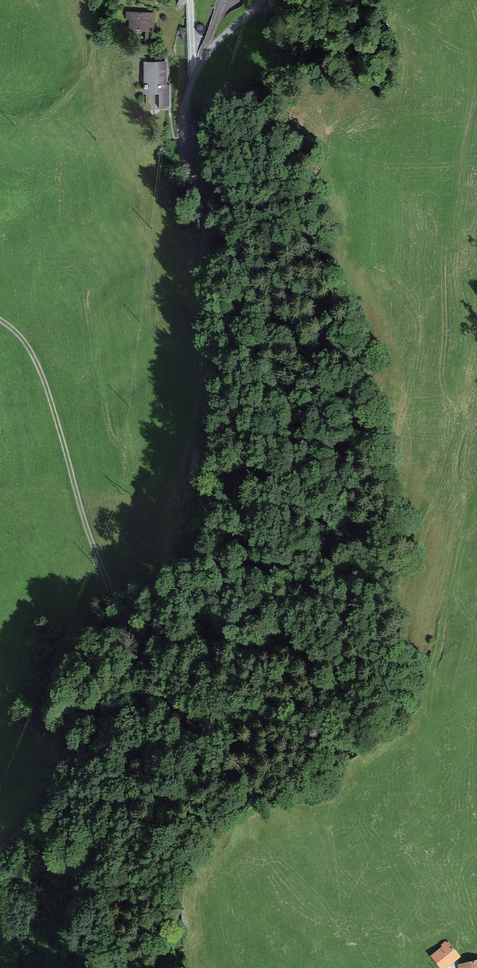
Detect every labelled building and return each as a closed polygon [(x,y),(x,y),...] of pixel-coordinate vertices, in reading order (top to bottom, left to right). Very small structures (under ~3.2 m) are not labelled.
[(152,15),(126,10),(122,35),(148,40),(152,15)] [(158,63),(140,63),(139,104),(157,105),(158,63)] [(448,943),(431,958),(440,967),(448,967),(460,958),(448,943)]
